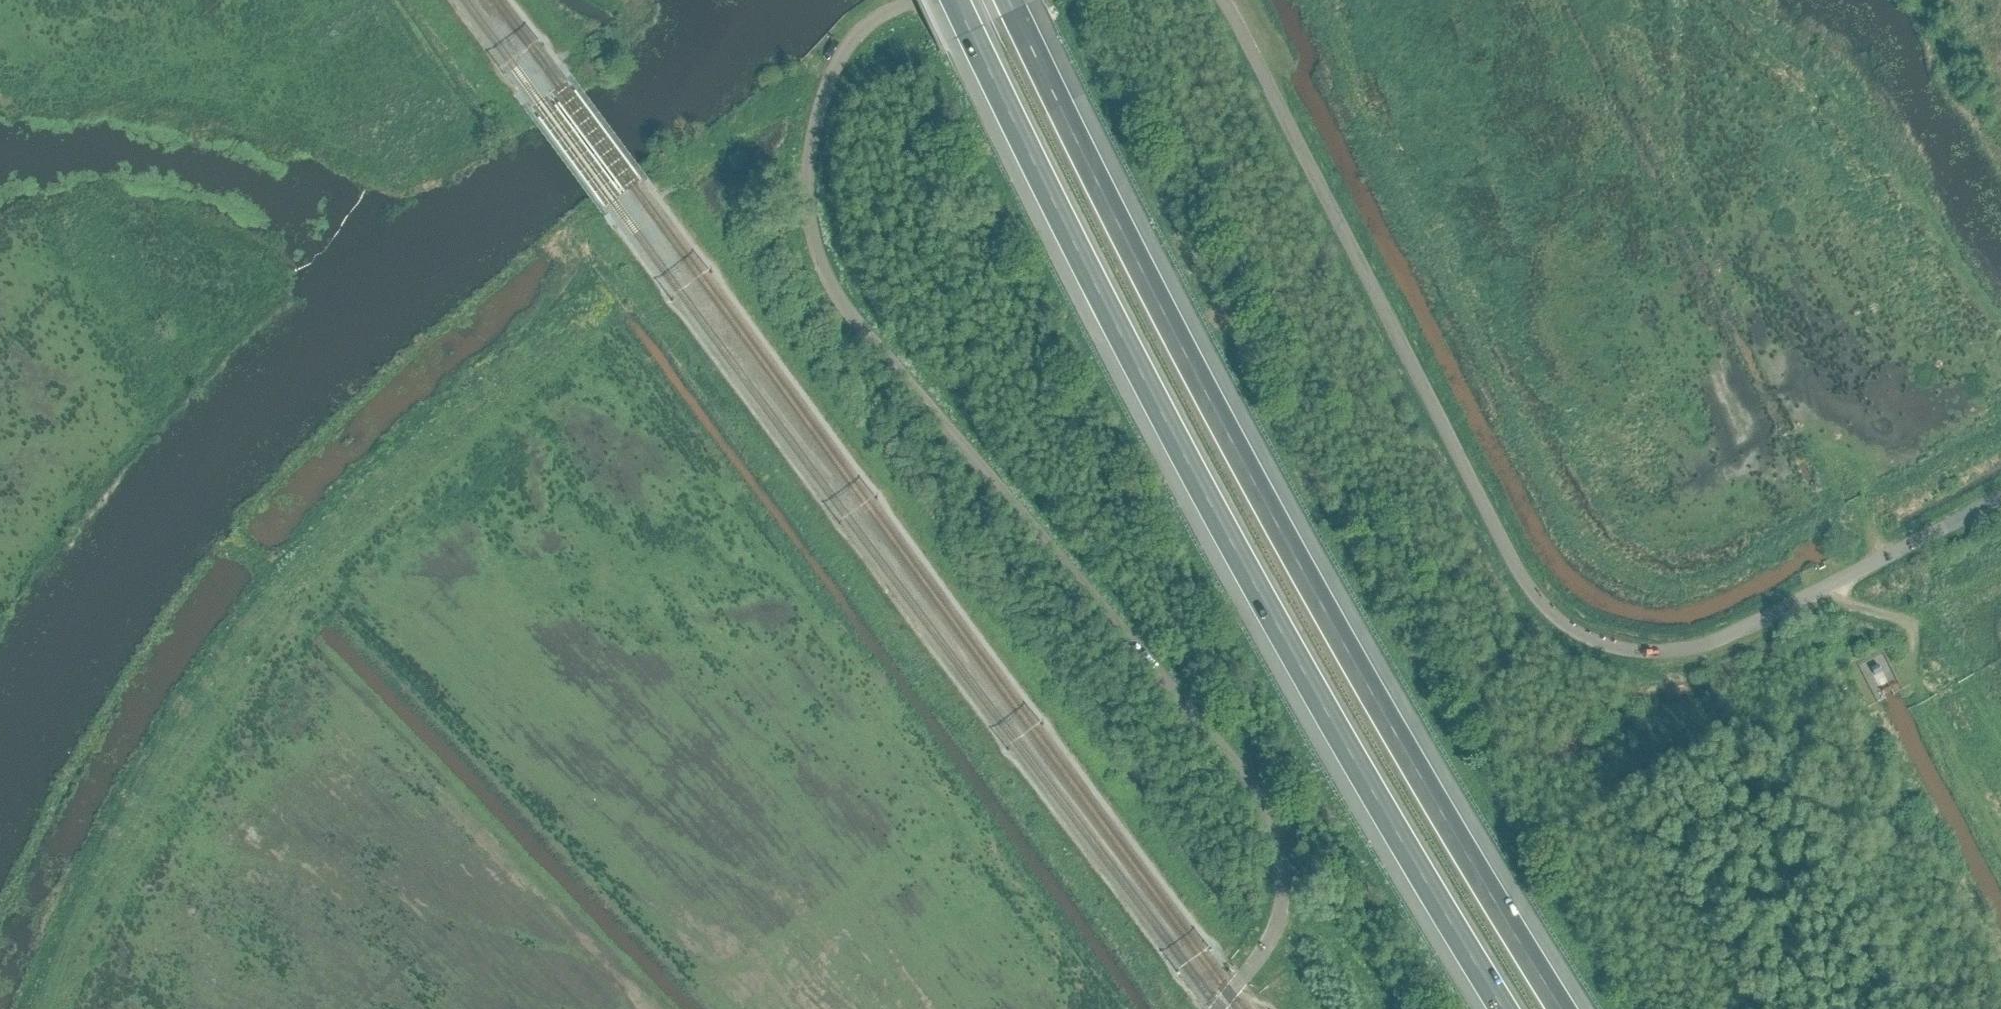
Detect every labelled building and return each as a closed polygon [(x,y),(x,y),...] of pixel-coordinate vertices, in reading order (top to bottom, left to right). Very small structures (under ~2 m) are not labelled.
[(1878,662),(1871,666),(1879,682),(1886,678),(1878,662)]
